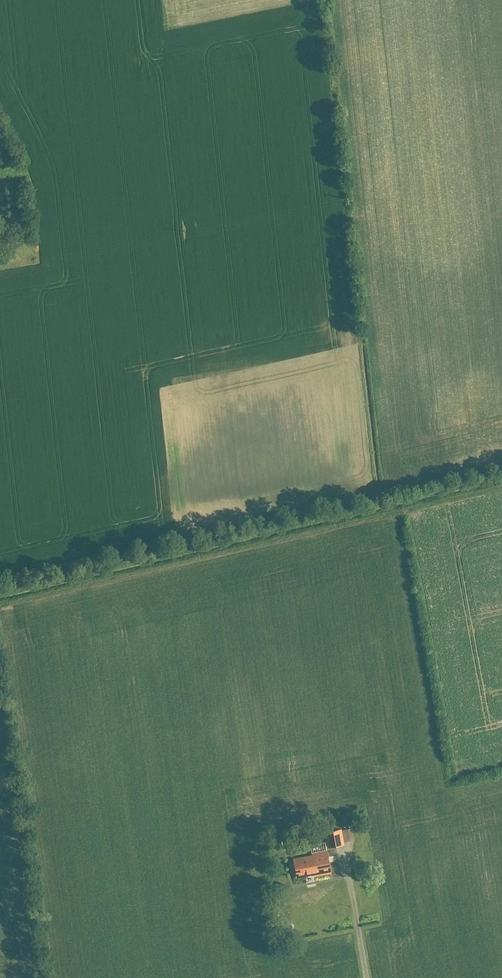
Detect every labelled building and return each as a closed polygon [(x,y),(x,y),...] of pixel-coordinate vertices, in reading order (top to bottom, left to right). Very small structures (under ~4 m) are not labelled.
[(352,829),(342,831),(344,843),(354,841),(352,829)] [(342,831),(325,833),(328,849),(345,847),(344,843),(342,831)] [(294,858),(296,878),(331,874),(329,854),(294,858)]
